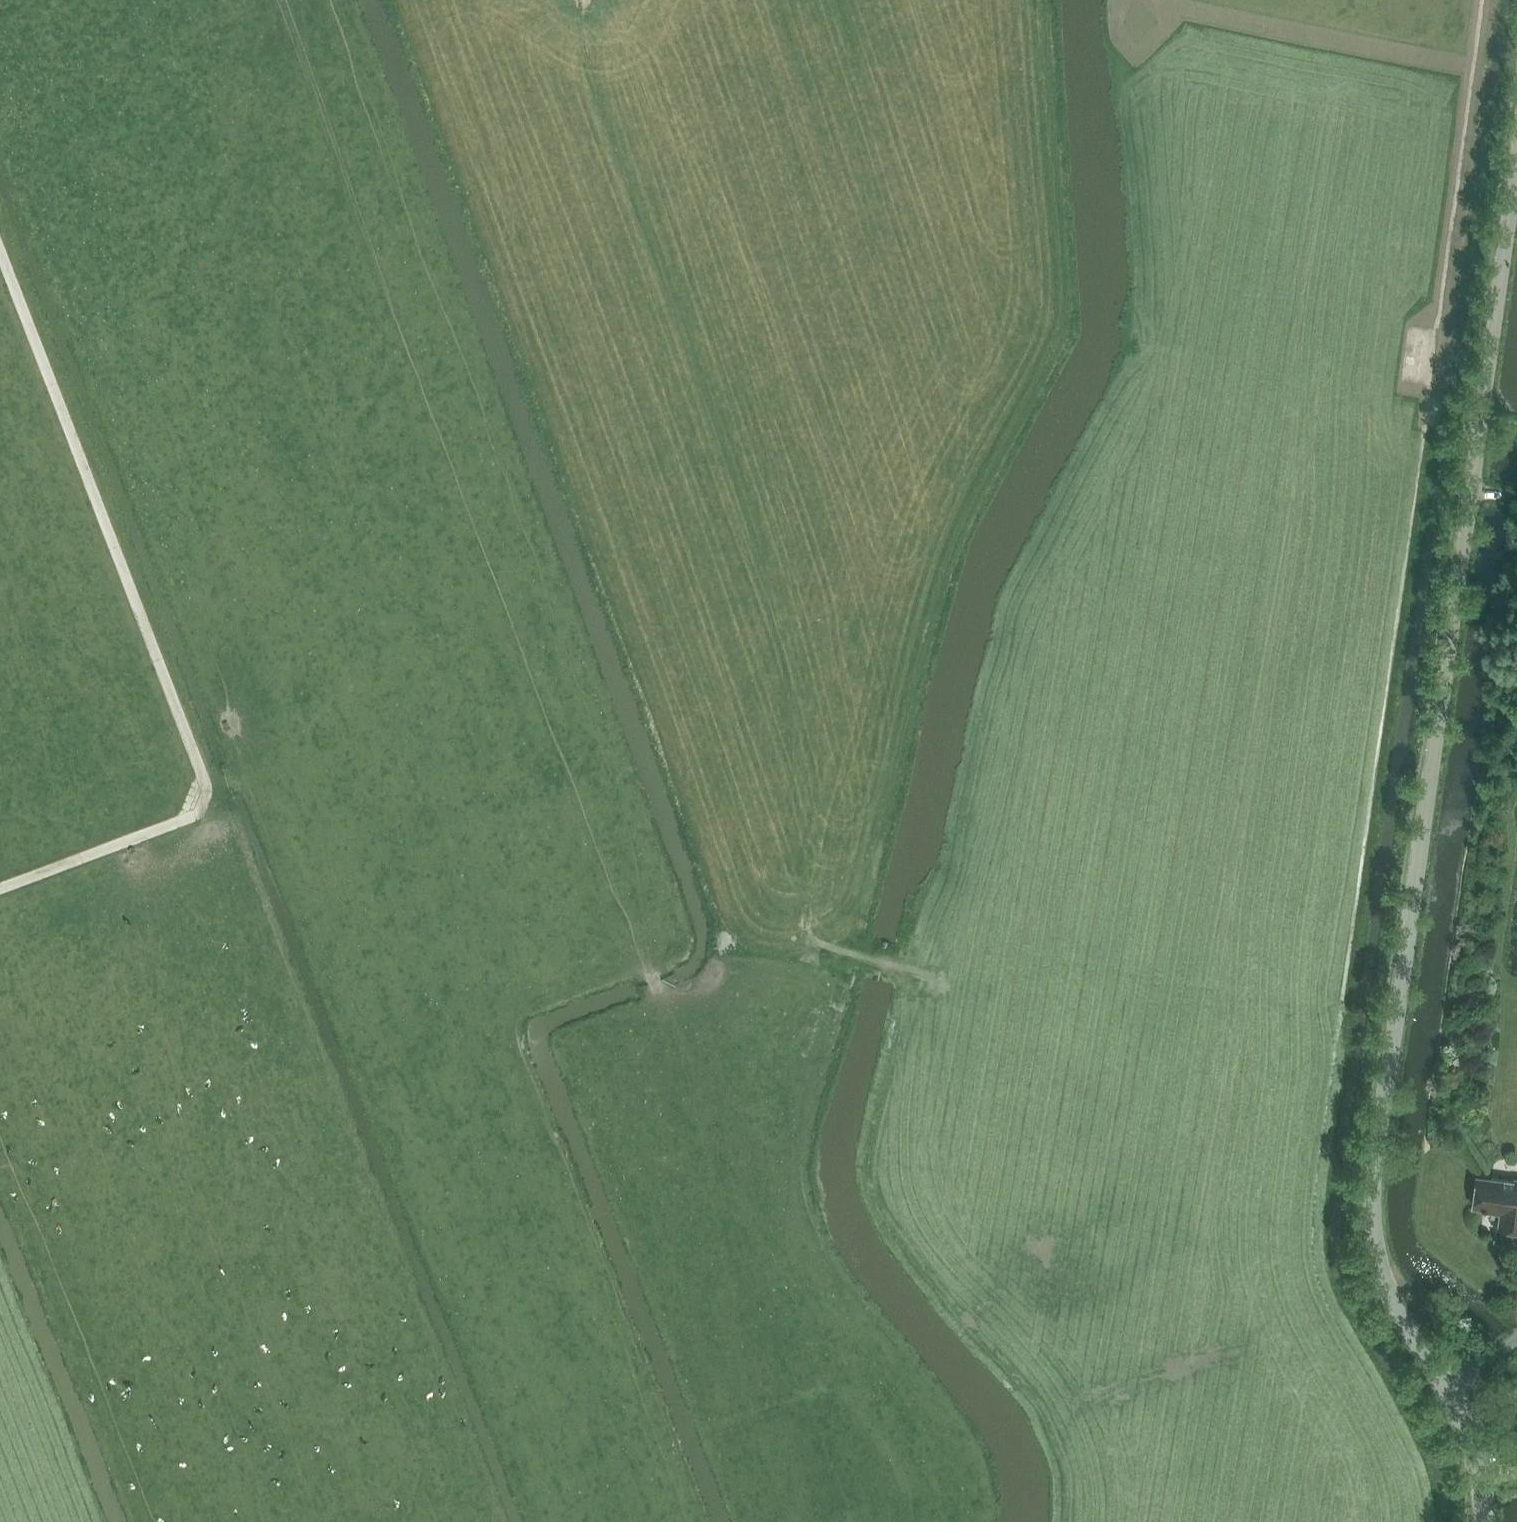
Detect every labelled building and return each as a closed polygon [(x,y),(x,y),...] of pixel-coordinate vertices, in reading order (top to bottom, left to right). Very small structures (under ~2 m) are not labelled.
[(1475,1208),(1486,1209),(1486,1214),(1489,1214),(1489,1210),(1505,1212),(1503,1228),(1501,1228),(1501,1229),(1516,1231),(1516,1181),(1493,1178),(1493,1181),(1479,1179),(1475,1208)]
